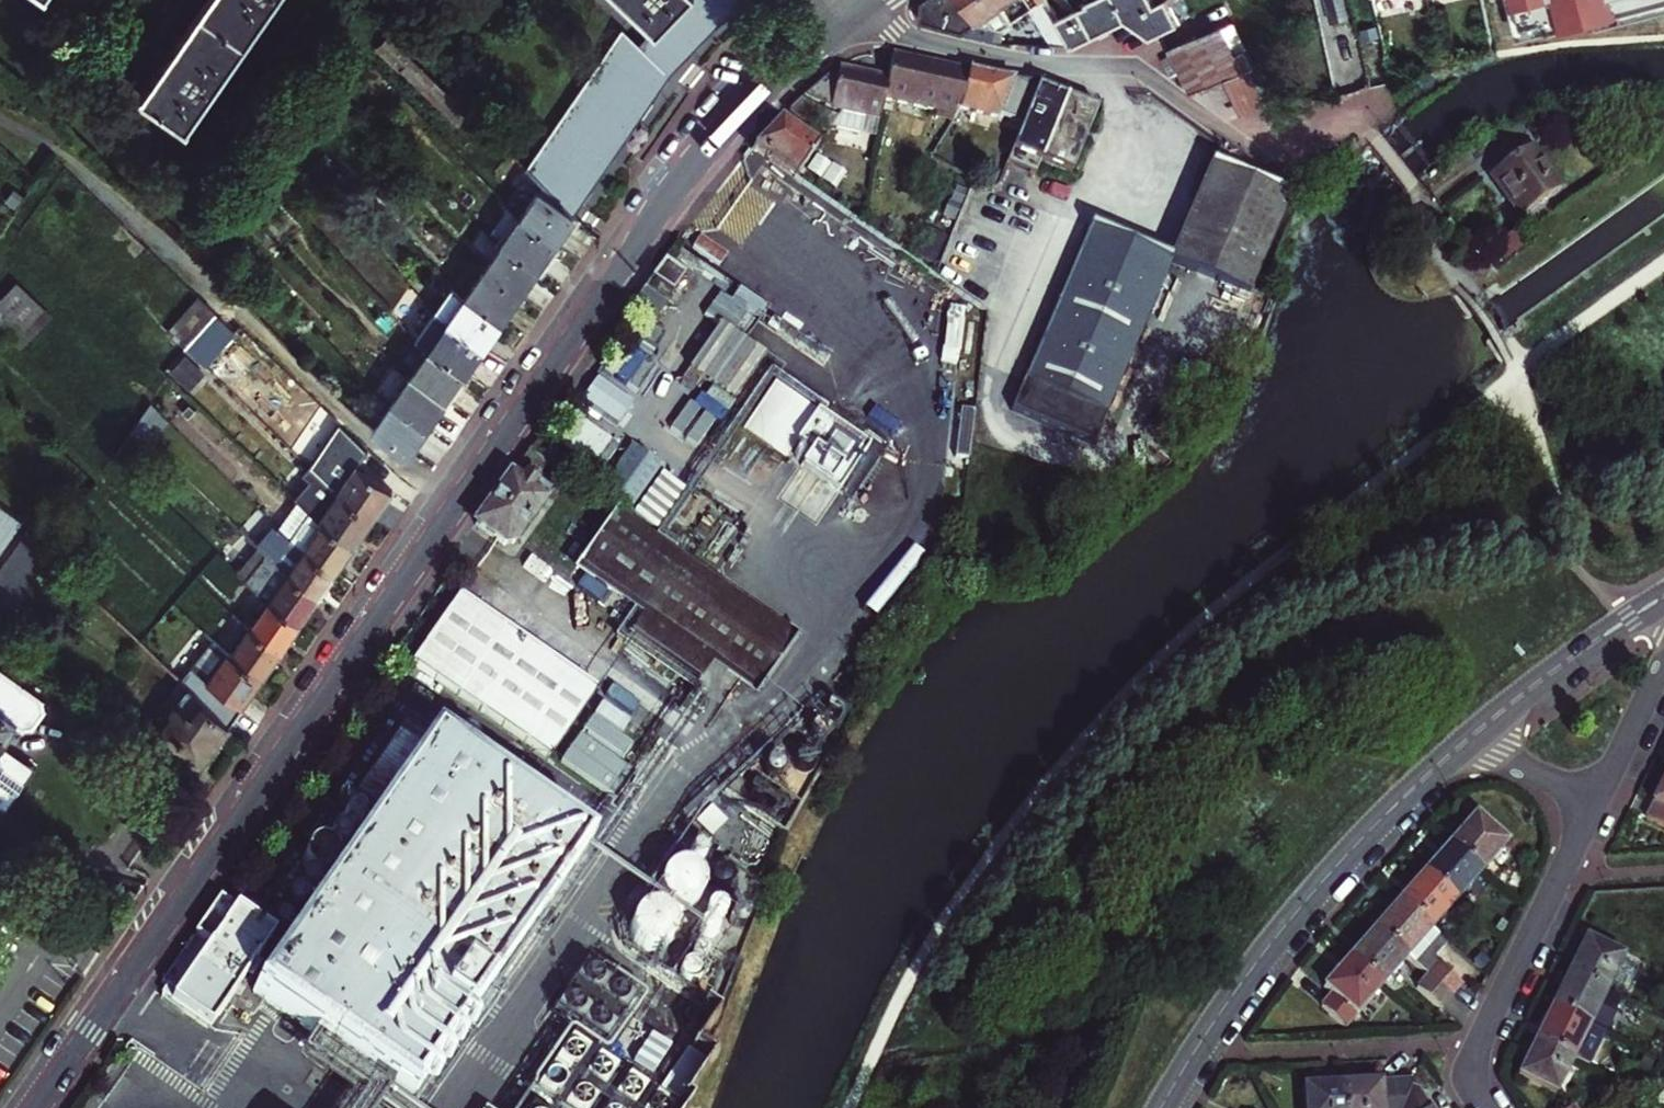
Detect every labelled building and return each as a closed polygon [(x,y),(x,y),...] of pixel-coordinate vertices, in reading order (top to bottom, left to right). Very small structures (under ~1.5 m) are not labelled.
[(142,97),(187,128),(277,0),(210,0),(142,97)] [(655,24),(685,53),(736,0),(630,0),(655,24)] [(970,0),(928,0),(924,3),(922,22),(994,42),(996,25),(994,21),(988,25),(970,0)] [(996,25),(1004,27),(1013,20),(1004,7),(999,0),(970,0),(988,25),(994,21),(996,25)] [(1082,4),(1056,18),(1073,43),(1128,20),(1152,37),(1182,25),(1172,1),(1174,0),(1079,0),(1082,4)] [(1351,24),(1345,0),(1323,0),(1330,29),(1351,24)] [(1527,29),(1549,22),(1551,33),(1663,3),(1663,0),(1520,0),(1527,29)] [(1073,43),(1056,18),(1045,1),(1029,10),(1019,17),(1028,30),(1039,24),(1052,43),(1073,43)] [(643,46),(669,76),(685,53),(655,24),(649,34),(643,46)] [(544,185),(573,214),(669,76),(643,46),(623,27),(525,166),(544,185)] [(1247,74),(1227,33),(1224,28),(1169,49),(1193,96),(1206,90),(1227,81),(1241,114),(1266,103),(1262,95),(1260,87),(1261,86),(1262,85),(1264,85),(1265,86),(1257,70),(1247,74)] [(1237,29),(1227,33),(1247,74),(1257,70),(1237,29)] [(902,95),(909,58),(894,55),(889,77),(885,76),(884,91),(863,118),(879,122),(883,102),(895,104),(902,95)] [(895,104),(915,108),(921,100),(928,63),(909,58),(902,95),(895,104)] [(921,100),(915,108),(936,113),(939,108),(947,67),(928,63),(921,100)] [(826,111),(863,118),(884,91),(885,76),(840,66),(812,87),(801,98),(826,111)] [(967,72),(947,67),(939,108),(936,113),(938,113),(937,119),(953,122),(961,109),(967,72)] [(967,72),(961,109),(993,117),(1019,128),(1037,84),(1003,80),(967,72)] [(1069,87),(1037,84),(1019,128),(1006,162),(1033,174),(1038,162),(1064,98),(1069,87)] [(1125,122),(1064,98),(1038,162),(1097,187),(1125,122)] [(818,123),(827,129),(834,120),(796,102),(785,113),(816,126),(818,123)] [(1544,115),(1526,128),(1536,141),(1553,129),(1544,115)] [(792,177),(814,147),(776,121),(752,148),(792,177)] [(1205,163),(1282,196),(1283,194),(1213,144),(1205,163)] [(1518,218),(1520,217),(1559,189),(1529,146),(1488,175),(1518,218)] [(1282,196),(1205,163),(1156,278),(1157,279),(1157,280),(1233,313),(1282,196)] [(520,216),(555,240),(573,214),(544,185),(520,216)] [(520,216),(502,242),(536,266),(555,240),(520,216)] [(1487,243),(1495,260),(1525,246),(1517,229),(1487,243)] [(483,268),(518,293),(536,266),(502,242),(483,268)] [(1157,279),(1156,278),(1075,245),(1012,396),(1093,431),(1157,280),(1157,279)] [(472,258),(454,284),(461,292),(478,305),(499,320),(518,293),(483,268),(472,258)] [(649,280),(671,295),(683,278),(662,263),(649,280)] [(706,308),(720,318),(687,366),(732,397),(783,324),(765,311),(775,297),(734,268),(706,308)] [(648,326),(671,295),(649,280),(628,311),(648,326)] [(51,318),(19,283),(0,300),(0,342),(8,335),(19,347),(51,318)] [(448,323),(481,346),(499,320),(478,305),(461,292),(454,284),(435,311),(448,323)] [(463,372),(481,346),(448,323),(435,311),(417,337),(428,348),(463,372)] [(210,369),(225,383),(250,345),(236,331),(219,315),(193,353),(210,369)] [(410,373),(445,398),(463,372),(428,348),(410,373)] [(186,356),(170,371),(187,389),(203,374),(186,356)] [(396,394),(392,400),(426,425),(445,398),(410,373),(409,375),(397,367),(385,385),(396,394)] [(836,483),(867,438),(774,373),(743,418),(836,483)] [(392,400),(373,426),(408,450),(426,425),(392,400)] [(549,444),(602,471),(617,441),(564,414),(549,444)] [(629,508),(661,464),(631,442),(599,486),(629,508)] [(527,451),(473,526),(502,546),(512,544),(540,503),(537,500),(541,495),(529,486),(545,464),(527,451)] [(344,496),(373,516),(392,489),(342,457),(330,472),(319,464),(316,469),(344,496)] [(323,523),(353,544),(373,516),(344,496),(316,469),(309,477),(316,484),(300,501),(323,523)] [(661,471),(633,509),(655,525),(683,487),(661,471)] [(22,516),(0,500),(0,547),(22,516)] [(304,549),(334,570),(353,544),(323,523),(300,501),(281,527),(304,549)] [(796,636),(612,510),(575,564),(645,611),(629,634),(698,682),(714,659),(759,690),(796,636)] [(49,554),(24,530),(0,565),(0,598),(13,606),(49,554)] [(304,549),(285,575),(315,597),(334,570),(304,549)] [(270,561),(252,585),(275,607),(297,623),(315,597),(285,575),(270,561)] [(232,612),(237,617),(253,631),(279,649),(297,623),(275,607),(252,585),(232,612)] [(457,598),(409,666),(546,760),(593,693),(457,598)] [(253,631),(237,617),(218,643),(228,653),(260,676),(279,649),(253,631)] [(193,693),(226,723),(260,676),(228,653),(218,643),(211,637),(188,669),(203,680),(193,693)] [(8,816),(42,771),(5,744),(20,722),(27,727),(38,725),(48,711),(47,697),(0,664),(0,810),(8,816)] [(220,742),(230,727),(226,723),(193,693),(180,680),(158,712),(166,717),(153,736),(198,766),(216,739),(220,742)] [(420,732),(402,718),(354,786),(373,800),(420,732)] [(605,787),(620,759),(575,735),(560,763),(605,787)] [(427,736),(248,991),(406,1102),(584,846),(427,736)] [(1651,806),(1653,807),(1646,820),(1663,829),(1663,779),(1651,806)] [(1476,819),(1452,847),(1483,874),(1507,846),(1476,819)] [(686,834),(619,937),(661,964),(681,933),(690,939),(691,937),(678,929),(714,872),(695,860),(704,845),(686,834)] [(1483,874),(1452,847),(1426,876),(1429,879),(1457,903),(1483,874)] [(1402,905),(1433,932),(1457,903),(1429,879),(1426,876),(1402,905)] [(1433,932),(1402,905),(1377,933),(1408,961),(1428,978),(1453,999),(1463,988),(1438,966),(1436,965),(1437,960),(1449,946),(1433,932)] [(251,959),(267,935),(229,909),(177,985),(188,992),(183,999),(200,1011),(204,1004),(215,1011),(242,972),(239,971),(249,958),(251,959)] [(1408,961),(1377,933),(1352,962),(1383,990),(1408,961)] [(1584,944),(1567,978),(1606,997),(1622,963),(1584,944)] [(1383,990),(1352,962),(1326,992),(1334,999),(1324,1010),(1348,1030),(1383,990)] [(609,976),(600,994),(590,989),(582,1005),(625,1026),(641,992),(609,976)] [(1453,999),(1428,978),(1418,989),(1443,1010),(1453,999)] [(1589,1031),(1606,997),(1567,978),(1550,1012),(1589,1031)] [(1550,1012),(1533,1047),(1572,1066),(1590,1074),(1607,1040),(1589,1031),(1550,1012)] [(669,1047),(650,1033),(626,1069),(645,1082),(669,1047)] [(620,1071),(567,1035),(525,1097),(528,1099),(542,1107),(595,1107),(620,1071)] [(1555,1099),(1572,1066),(1533,1047),(1517,1080),(1555,1099)] [(700,1066),(682,1054),(657,1090),(675,1103),(700,1066)] [(624,1073),(600,1107),(675,1107),(624,1073)] [(1343,1107),(1403,1107),(1411,1090),(1414,1083),(1342,1087),(1343,1107)] [(1342,1087),(1305,1089),(1305,1095),(1294,1095),(1295,1107),(1343,1107),(1342,1087)] [(1417,1092),(1411,1090),(1403,1107),(1428,1107),(1417,1092)] [(528,1099),(522,1107),(542,1107),(528,1099)]
